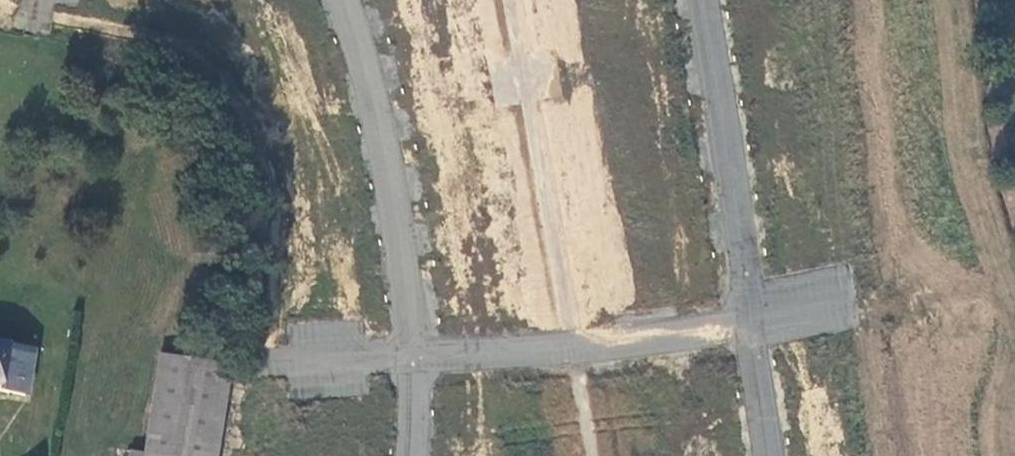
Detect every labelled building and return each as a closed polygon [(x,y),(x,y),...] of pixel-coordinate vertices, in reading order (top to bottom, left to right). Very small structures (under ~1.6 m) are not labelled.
[(0,343),(0,391),(27,395),(33,349),(0,343)] [(232,363),(160,351),(144,451),(143,455),(218,455),(232,363)]
